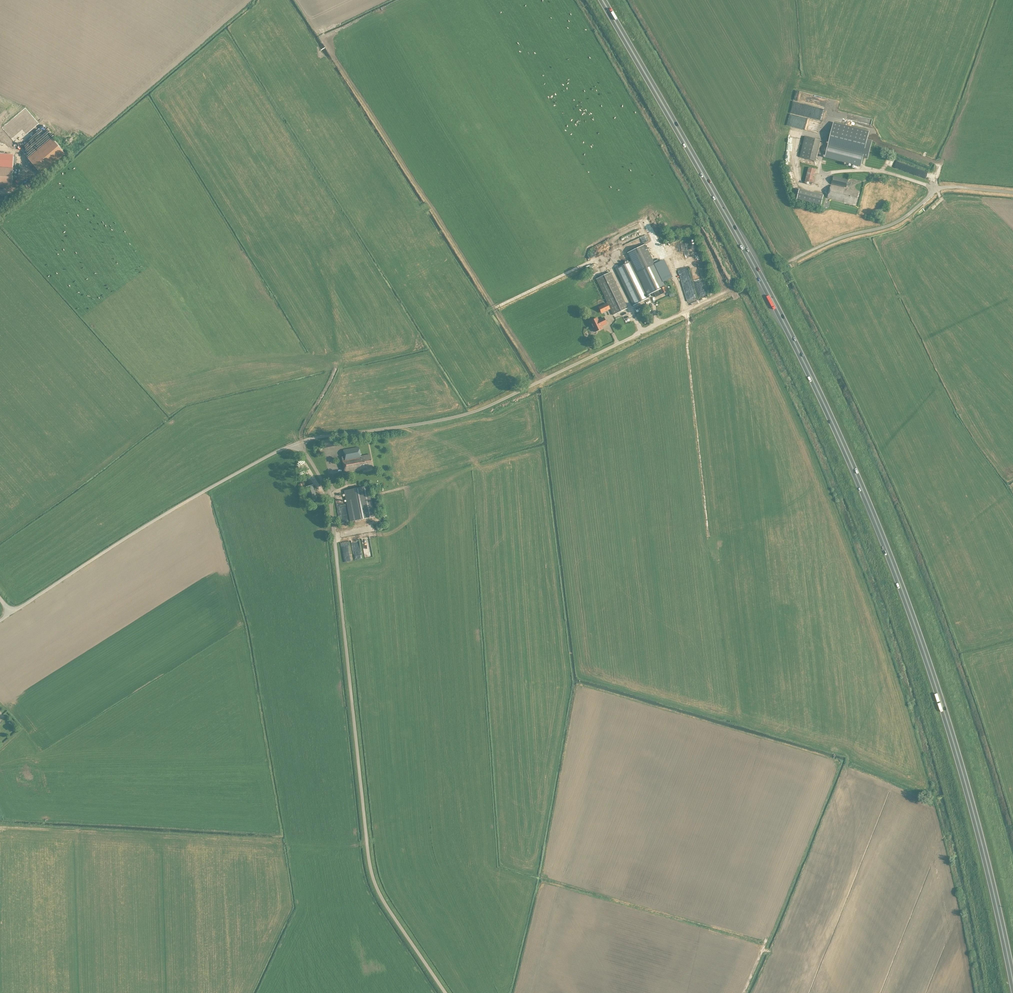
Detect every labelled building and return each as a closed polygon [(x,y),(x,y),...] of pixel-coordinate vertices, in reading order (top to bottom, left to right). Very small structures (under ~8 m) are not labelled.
[(795,110),(801,111),(802,105),(806,105),(807,101),(798,100),(797,105),(796,105),(795,110)] [(818,104),(816,114),(823,116),(824,114),(820,113),(821,110),(825,110),(826,106),(818,104)] [(38,123),(24,108),(2,127),(15,143),(38,123)] [(789,120),(820,127),(822,118),(791,111),(789,120)] [(869,131),(846,126),(833,122),(824,157),(860,166),(862,157),(867,158),(872,140),(867,139),(869,131)] [(804,135),(799,156),(815,160),(820,139),(804,135)] [(51,138),(32,154),(28,158),(41,174),(65,154),(51,138)] [(11,187),(13,154),(0,153),(0,187),(11,187)] [(892,166),(894,160),(887,157),(884,163),(892,166)] [(808,167),(804,180),(812,183),(816,168),(808,167)] [(833,175),(831,183),(846,187),(848,179),(833,175)] [(856,204),(859,191),(831,185),(828,197),(856,204)] [(823,194),(799,188),(796,198),(821,204),(823,194)] [(633,233),(621,236),(623,241),(634,238),(633,233)] [(691,235),(688,238),(694,245),(697,242),(691,235)] [(655,296),(667,291),(646,248),(646,249),(644,244),(626,252),(630,260),(647,295),(653,292),(655,296)] [(610,254),(618,252),(616,245),(608,248),(610,254)] [(632,305),(648,297),(647,295),(630,260),(615,268),(632,305)] [(693,267),(701,294),(706,293),(699,265),(693,267)] [(610,271),(596,278),(613,314),(627,307),(610,271)] [(598,306),(601,313),(610,308),(607,302),(598,306)] [(597,317),(589,321),(591,323),(590,324),(589,325),(590,327),(591,328),(592,327),(594,331),(602,328),(600,325),(602,324),(602,325),(606,323),(603,317),(598,319),(597,317)] [(321,440),(322,448),(337,445),(336,437),(321,440)] [(358,446),(343,450),(344,456),(341,456),(344,472),(372,466),(370,454),(360,456),(358,446)] [(306,486),(310,501),(317,499),(313,484),(306,486)] [(368,485),(343,490),(349,521),(374,516),(368,485)] [(381,548),(388,548),(388,533),(380,533),(381,548)]
